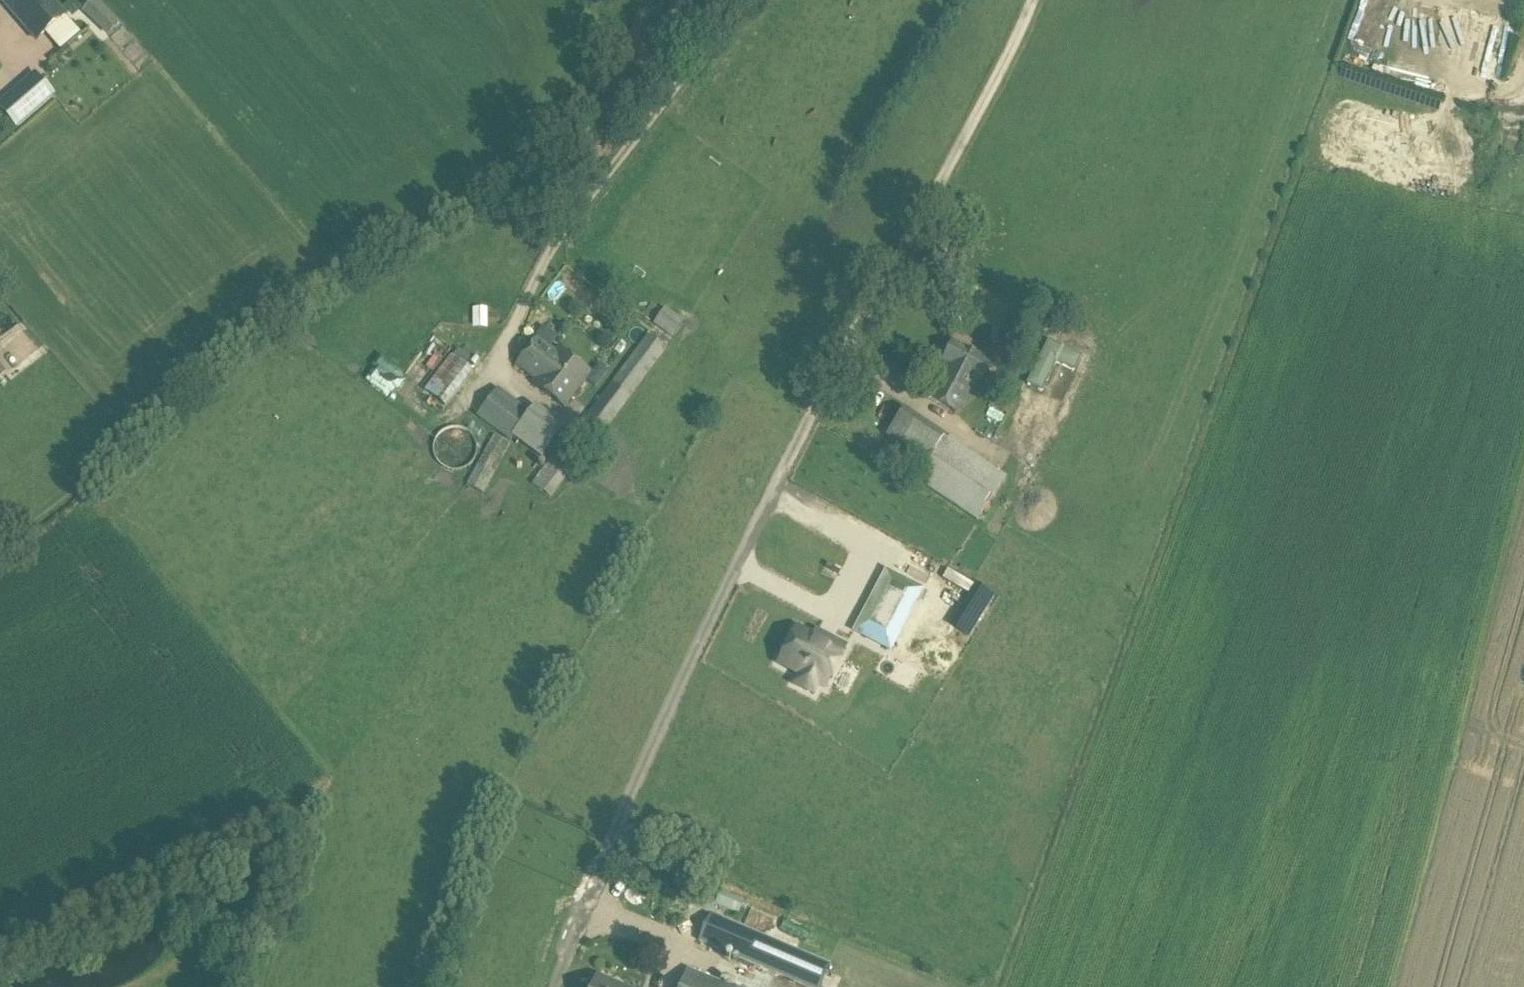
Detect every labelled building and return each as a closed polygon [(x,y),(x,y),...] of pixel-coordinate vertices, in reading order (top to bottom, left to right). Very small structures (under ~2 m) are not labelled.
[(36,40),(66,15),(53,0),(2,0),(36,40)] [(96,3),(84,15),(108,38),(119,26),(96,3)] [(55,50),(34,69),(75,112),(95,93),(55,50)] [(0,106),(0,110),(17,129),(54,97),(35,76),(0,106)] [(666,308),(655,323),(674,337),(685,322),(666,308)] [(486,326),(486,309),(472,309),(471,326),(486,326)] [(648,336),(583,422),(601,435),(666,350),(648,336)] [(539,337),(520,363),(539,377),(535,383),(566,405),(590,373),(559,350),(558,352),(539,337)] [(947,368),(931,400),(959,414),(976,381),(981,384),(991,365),(952,345),(942,365),(947,368)] [(414,352),(399,374),(412,383),(428,361),(414,352)] [(442,359),(414,394),(434,409),(462,375),(442,359)] [(503,385),(477,416),(509,442),(513,437),(512,436),(533,410),(503,385)] [(512,436),(513,437),(541,459),(565,430),(537,406),(533,410),(512,436)] [(887,434),(895,441),(901,445),(890,461),(918,479),(916,482),(978,523),(1008,477),(905,410),(887,434)] [(438,468),(457,464),(450,433),(430,438),(438,468)] [(495,436),(468,484),(485,494),(513,446),(495,436)] [(557,450),(532,485),(552,500),(577,464),(557,450)] [(908,616),(922,591),(886,572),(872,597),(908,616)] [(899,633),(863,614),(854,632),(889,651),(899,633)] [(825,686),(845,647),(831,640),(827,647),(799,632),(782,664),(804,675),(799,683),(814,691),(818,683),(825,686)] [(702,914),(709,890),(697,887),(690,910),(702,914)] [(721,892),(716,904),(739,914),(745,902),(721,892)] [(701,941),(808,986),(821,986),(831,965),(712,914),(701,941)] [(681,986),(731,986),(689,969),(681,986)] [(594,986),(620,986),(597,978),(594,986)]
